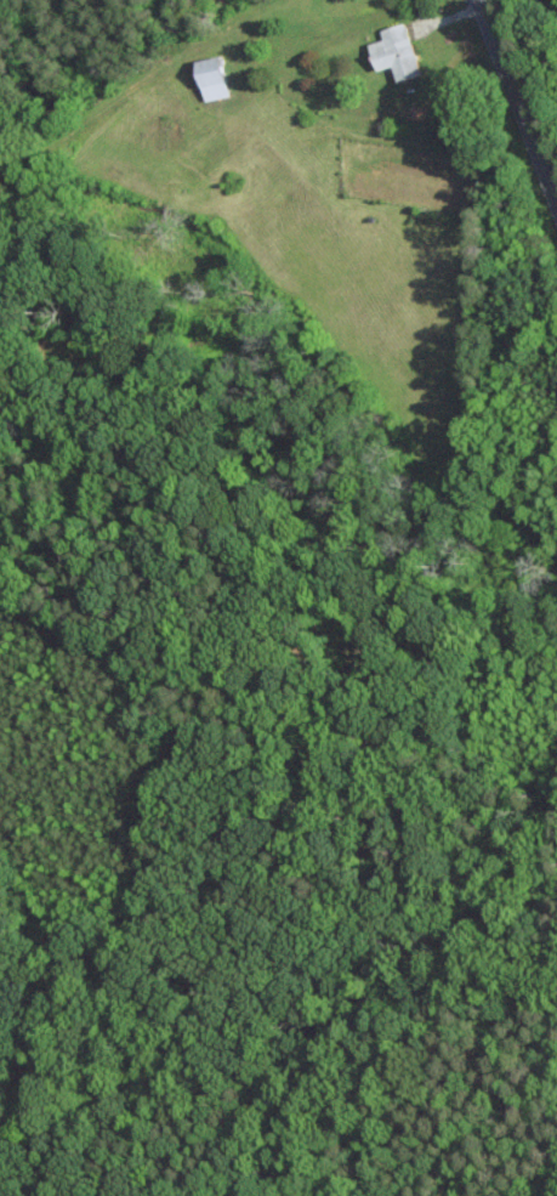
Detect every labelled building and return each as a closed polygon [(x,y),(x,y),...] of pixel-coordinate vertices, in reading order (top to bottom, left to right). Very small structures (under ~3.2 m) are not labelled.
[(368,43),(375,71),(391,66),(395,81),(418,75),(404,22),(379,29),(381,39),(368,43)] [(193,61),(204,101),(229,95),(218,55),(193,61)]
